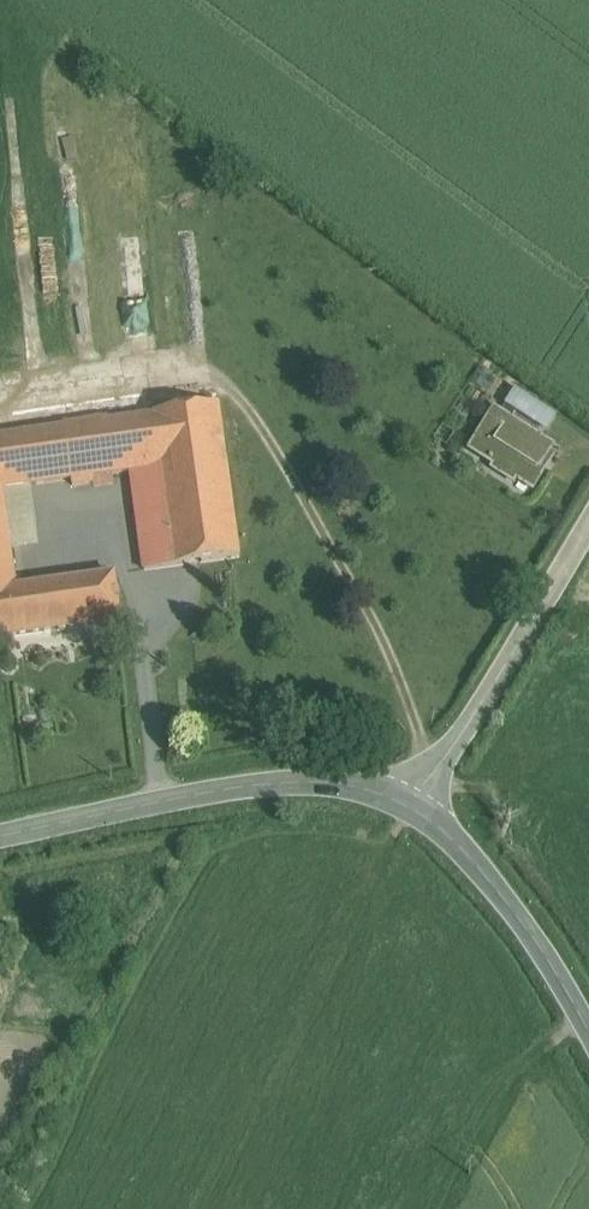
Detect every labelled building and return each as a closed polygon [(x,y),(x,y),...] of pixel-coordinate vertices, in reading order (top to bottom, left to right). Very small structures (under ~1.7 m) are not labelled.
[(120,239),(125,337),(148,335),(143,238),(120,239)] [(513,389),(504,407),(550,428),(558,410),(513,389)] [(0,437),(0,491),(2,490),(30,486),(72,480),(72,487),(94,483),(93,477),(131,472),(159,468),(226,458),(219,405),(152,415),(99,423),(99,419),(64,424),(65,431),(54,430),(0,437)] [(552,448),(495,411),(470,449),(495,465),(492,470),(513,484),(517,479),(533,489),(544,471),(539,467),(552,448)] [(226,458),(159,468),(168,529),(173,567),(240,558),(226,458)] [(159,468),(131,472),(139,532),(168,529),(159,468)] [(30,486),(2,490),(10,549),(39,544),(30,486)] [(0,491),(0,592),(16,590),(10,549),(2,490),(0,491)] [(168,529),(139,532),(144,571),(173,567),(168,529)] [(121,622),(114,576),(16,590),(0,592),(0,640),(121,622)]
